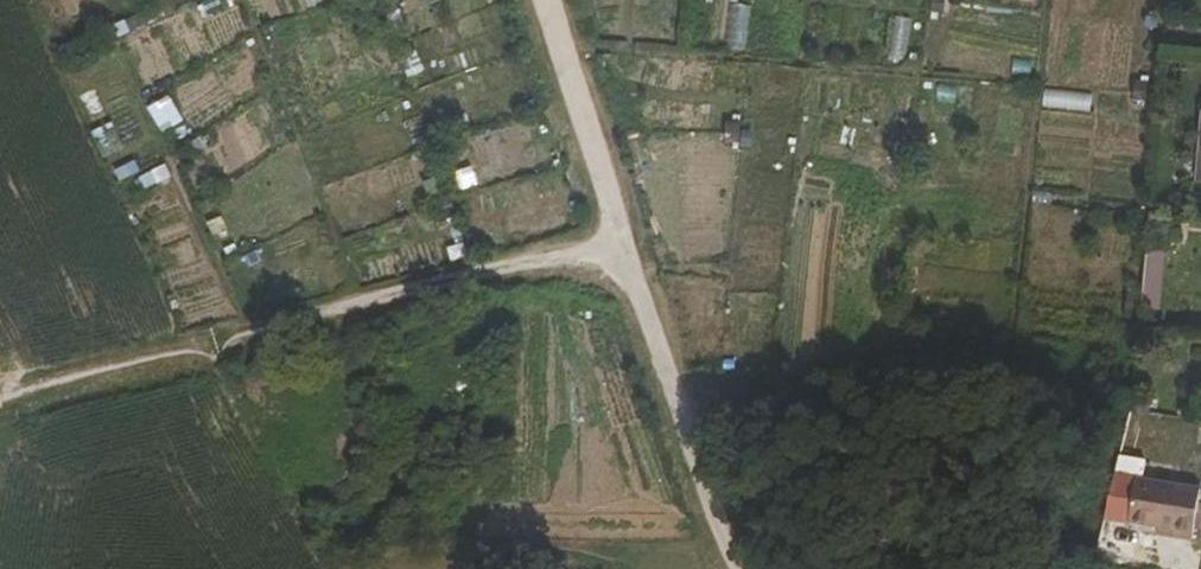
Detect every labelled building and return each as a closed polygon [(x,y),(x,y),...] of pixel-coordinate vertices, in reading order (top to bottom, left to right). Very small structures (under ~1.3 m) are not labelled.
[(727,0),(709,0),(704,40),(722,42),(727,0)] [(92,134),(105,161),(124,152),(112,125),(92,134)] [(1198,494),(1133,481),(1124,526),(1169,535),(1167,543),(1189,547),(1198,494)]
